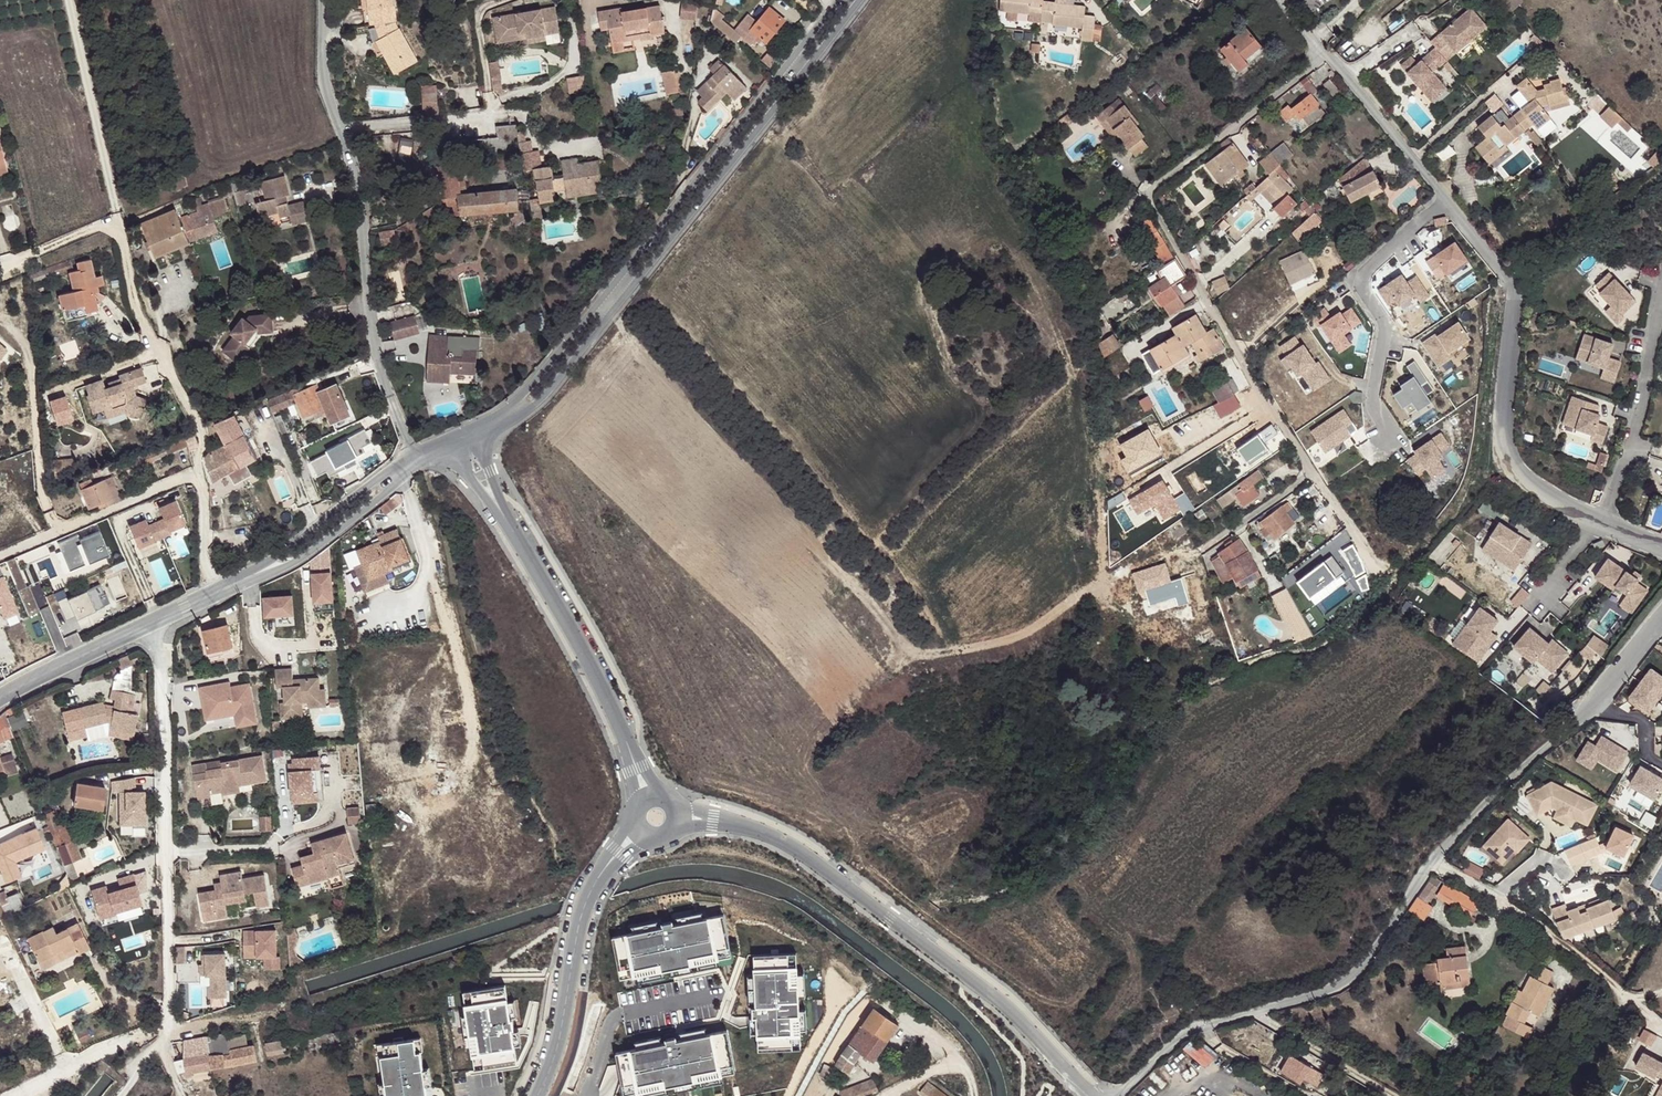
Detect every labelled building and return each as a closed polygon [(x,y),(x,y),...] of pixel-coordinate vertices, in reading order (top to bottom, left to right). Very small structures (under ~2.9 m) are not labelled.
[(370,6),(366,7),(365,7),(361,8),(364,24),(365,23),(375,42),(373,43),(378,54),(381,52),(394,75),(417,62),(395,22),(394,16),(396,16),(392,0),(369,0),(370,6)] [(999,9),(1008,10),(1018,12),(1029,13),(1029,20),(1040,21),(1043,1),(1043,0),(1000,0),(999,9)] [(1511,9),(1522,0),(1503,0),(1507,4),(1511,9)] [(1093,40),(1093,36),(1102,37),(1103,24),(1095,23),(1096,15),(1085,14),(1086,6),(1073,4),(1055,2),(1043,1),(1040,21),(1046,22),(1052,23),(1052,24),(1082,27),(1081,39),(1093,40)] [(759,21),(754,28),(761,33),(769,40),(786,17),(771,5),(759,21)] [(555,8),(498,17),(502,37),(526,33),(527,38),(540,36),(559,33),(555,8)] [(617,10),(594,14),(597,34),(605,32),(607,45),(618,43),(636,40),(636,44),(650,42),(649,38),(660,36),(659,26),(662,25),(661,18),(657,19),(655,8),(617,14),(617,10)] [(1484,26),(1468,8),(1429,43),(1434,48),(1415,65),(1409,57),(1398,66),(1412,83),(1415,80),(1418,85),(1416,87),(1423,95),(1427,91),(1434,99),(1444,90),(1429,72),(1436,67),(1437,67),(1453,53),(1484,26)] [(1018,19),(1018,12),(1008,10),(1007,17),(1018,19)] [(725,17),(719,11),(716,15),(723,20),(725,17)] [(714,13),(711,22),(738,42),(742,36),(736,31),(723,20),(716,15),(714,13)] [(736,31),(742,36),(753,44),(761,33),(754,28),(759,21),(749,13),(736,31)] [(498,17),(493,18),(497,43),(527,38),(526,33),(502,37),(498,17)] [(1490,33),(1484,26),(1453,53),(1459,59),(1490,33)] [(1227,56),(1239,70),(1264,49),(1247,28),(1221,48),(1227,56)] [(1538,43),(1542,40),(1536,33),(1532,37),(1538,43)] [(1551,49),(1542,40),(1538,43),(1533,48),(1541,57),(1551,49)] [(619,54),(618,43),(607,45),(609,56),(619,54)] [(1031,51),(1040,52),(1041,44),(1032,43),(1031,51)] [(496,47),(487,49),(489,67),(498,66),(496,47)] [(776,61),(767,53),(760,61),(769,69),(776,61)] [(1227,56),(1224,59),(1236,73),(1239,70),(1227,56)] [(701,100),(712,110),(730,91),(738,98),(750,86),(727,63),(721,58),(712,67),(718,73),(715,76),(720,80),(705,95),(701,100)] [(500,76),(498,66),(489,67),(491,77),(500,76)] [(1335,73),(1330,67),(1327,71),(1331,76),(1335,73)] [(440,72),(425,73),(427,109),(442,108),(440,72)] [(674,74),(660,76),(665,100),(679,97),(674,74)] [(700,90),(705,95),(720,80),(715,76),(700,90)] [(1309,76),(1302,81),(1306,86),(1313,81),(1309,76)] [(1338,90),(1328,77),(1321,82),(1331,95),(1338,90)] [(1531,103),(1514,117),(1526,131),(1528,129),(1534,124),(1538,129),(1551,119),(1543,107),(1550,105),(1551,108),(1571,101),(1566,87),(1564,87),(1561,78),(1551,81),(1552,84),(1544,86),(1545,89),(1538,92),(1528,79),(1518,87),(1531,103)] [(1313,81),(1306,86),(1312,93),(1319,88),(1313,81)] [(1429,103),(1434,99),(1427,91),(1423,95),(1429,103)] [(1167,106),(1157,93),(1151,98),(1161,110),(1167,106)] [(1296,106),(1307,121),(1323,108),(1312,94),(1296,106)] [(1496,94),(1486,102),(1495,112),(1504,104),(1496,94)] [(1571,101),(1551,108),(1552,112),(1573,105),(1571,101)] [(1126,115),(1129,113),(1122,103),(1112,110),(1108,104),(1093,115),(1099,121),(1104,118),(1118,135),(1126,147),(1139,137),(1142,135),(1134,125),(1126,115)] [(1622,119),(1609,106),(1600,116),(1613,129),(1618,124),(1622,119)] [(1088,108),(1081,114),(1086,120),(1093,115),(1088,108)] [(1526,131),(1514,117),(1511,119),(1503,109),(1494,117),(1493,116),(1480,127),(1489,137),(1476,147),(1490,164),(1509,149),(1507,146),(1526,131)] [(1075,119),(1070,112),(1059,120),(1063,127),(1075,119)] [(1137,123),(1129,113),(1126,115),(1134,125),(1137,123)] [(1104,118),(1099,121),(1112,139),(1118,135),(1104,118)] [(1551,119),(1538,129),(1542,134),(1555,123),(1551,119)] [(1632,128),(1622,119),(1618,124),(1628,133),(1632,128)] [(535,188),(536,191),(552,189),(551,181),(561,180),(598,176),(595,152),(575,154),(576,161),(560,163),(560,166),(551,168),(549,155),(541,156),(539,140),(531,140),(530,128),(519,129),(523,159),(532,158),(535,188)] [(8,163),(2,130),(0,131),(0,165),(8,163)] [(1401,131),(1397,135),(1402,141),(1406,138),(1401,131)] [(1532,133),(1529,135),(1538,147),(1543,143),(1534,131),(1532,133)] [(1146,145),(1139,137),(1126,147),(1132,155),(1146,145)] [(1257,147),(1263,143),(1258,137),(1253,142),(1257,147)] [(1225,150),(1206,165),(1222,185),(1248,165),(1228,138),(1220,143),(1225,150)] [(1448,143),(1436,153),(1444,161),(1458,153),(1448,143)] [(1284,144),(1272,153),(1280,165),(1293,155),(1284,144)] [(559,151),(560,163),(576,161),(575,154),(574,149),(559,151)] [(1280,165),(1272,153),(1260,162),(1270,174),(1274,170),(1280,165)] [(1351,176),(1371,166),(1363,155),(1346,169),(1351,176)] [(1382,160),(1371,166),(1351,176),(1358,191),(1390,175),(1382,160)] [(8,163),(0,165),(0,175),(11,173),(8,163)] [(1490,164),(1485,168),(1489,173),(1494,169),(1490,164)] [(1289,176),(1281,166),(1275,171),(1276,173),(1278,174),(1280,173),(1286,179),(1289,176)] [(1274,170),(1270,174),(1259,184),(1263,188),(1266,186),(1280,200),(1288,193),(1293,188),(1286,179),(1280,173),(1278,174),(1276,173),(1275,171),(1274,170)] [(598,182),(598,176),(561,180),(562,187),(598,182)] [(282,201),(285,200),(295,197),(290,177),(267,183),(271,203),(261,205),(265,220),(284,215),(285,220),(296,217),(298,227),(315,222),(309,203),(295,208),(294,205),(286,206),(284,207),(282,201)] [(453,186),(454,196),(457,207),(516,202),(514,179),(458,185),(453,186)] [(1245,189),(1248,194),(1257,187),(1257,186),(1254,182),(1245,189)] [(1266,186),(1263,188),(1252,197),(1266,212),(1272,207),(1280,200),(1266,186)] [(527,189),(530,210),(538,209),(536,191),(535,188),(527,189)] [(246,192),(238,194),(242,208),(250,206),(246,192)] [(1272,207),(1280,216),(1296,202),(1288,193),(1280,200),(1272,207)] [(206,201),(213,216),(228,209),(221,194),(206,201)] [(197,209),(180,217),(186,232),(214,219),(213,216),(206,201),(196,205),(197,209)] [(180,217),(176,208),(141,223),(155,256),(190,241),(186,232),(180,217)] [(1314,213),(1296,229),(1295,231),(1301,238),(1321,221),(1320,220),(1322,219),(1317,212),(1315,215),(1314,213)] [(1154,244),(1156,247),(1164,242),(1151,217),(1142,222),(1154,244)] [(1225,217),(1218,224),(1223,229),(1230,222),(1225,217)] [(1445,217),(1433,220),(1434,227),(1446,224),(1445,217)] [(396,218),(383,221),(386,231),(399,227),(396,218)] [(186,232),(190,241),(218,229),(214,219),(186,232)] [(1452,239),(1433,255),(1447,271),(1466,255),(1452,239)] [(1200,251),(1197,246),(1190,250),(1193,256),(1200,251)] [(1168,250),(1160,254),(1164,261),(1172,256),(1168,250)] [(1306,250),(1281,262),(1291,284),(1316,272),(1306,250)] [(453,269),(450,255),(441,257),(440,259),(443,271),(453,269)] [(78,267),(68,270),(72,288),(58,292),(62,308),(84,303),(85,310),(96,307),(93,291),(97,290),(95,284),(102,282),(99,272),(92,273),(89,257),(76,259),(78,267)] [(1357,262),(1355,259),(1352,261),(1351,259),(1345,263),(1349,268),(1357,262)] [(1157,271),(1161,277),(1167,287),(1169,285),(1172,284),(1184,276),(1174,260),(1157,271)] [(1635,297),(1613,272),(1600,284),(1606,290),(1604,293),(1615,305),(1624,316),(1632,308),(1627,303),(1635,297)] [(1224,275),(1212,281),(1219,293),(1231,287),(1224,275)] [(1401,275),(1385,286),(1399,305),(1414,295),(1401,275)] [(1161,277),(1148,285),(1160,303),(1161,303),(1168,314),(1182,306),(1174,294),(1169,285),(1167,287),(1161,277)] [(1169,285),(1174,294),(1177,292),(1172,284),(1169,285)] [(1126,290),(1116,296),(1120,302),(1130,295),(1126,290)] [(1082,298),(1085,305),(1094,300),(1090,293),(1082,298)] [(1640,302),(1635,297),(1627,303),(1632,308),(1640,302)] [(65,320),(86,314),(85,310),(84,303),(62,308),(65,320)] [(1615,305),(1609,311),(1621,324),(1627,318),(1624,316),(1615,305)] [(1321,324),(1340,352),(1351,344),(1343,333),(1361,321),(1351,308),(1342,314),(1340,311),(1331,318),(1324,307),(1312,316),(1319,326),(1321,324)] [(416,309),(406,312),(411,328),(420,326),(416,309)] [(406,312),(391,316),(396,333),(411,328),(406,312)] [(228,356),(245,365),(252,353),(247,350),(256,335),(261,335),(276,333),(273,315),(251,318),(248,322),(244,320),(234,337),(238,339),(228,356)] [(1213,328),(1206,333),(1195,315),(1171,328),(1175,335),(1149,351),(1161,370),(1188,354),(1186,350),(1192,346),(1202,361),(1212,355),(1212,354),(1224,346),(1213,328)] [(1585,321),(1572,317),(1570,320),(1583,325),(1585,321)] [(1468,338),(1458,322),(1438,335),(1437,333),(1422,342),(1437,365),(1451,356),(1448,351),(1468,338)] [(481,330),(431,328),(430,349),(434,350),(434,355),(430,355),(429,373),(452,374),(452,365),(477,366),(478,343),(481,343),(481,330)] [(1614,341),(1586,331),(1577,355),(1605,365),(1602,373),(1602,375),(1615,379),(1622,359),(1613,356),(1612,358),(1609,357),(1614,341)] [(247,350),(252,353),(261,338),(261,335),(256,335),(247,350)] [(1110,335),(1098,343),(1103,358),(1112,352),(1111,349),(1117,345),(1110,335)] [(1287,356),(1286,357),(1299,376),(1303,373),(1315,390),(1331,378),(1319,361),(1317,362),(1304,344),(1302,346),(1295,336),(1280,347),(1287,356)] [(1286,357),(1281,360),(1289,371),(1293,368),(1286,357)] [(1412,401),(1418,410),(1432,400),(1421,384),(1428,379),(1414,360),(1407,365),(1412,372),(1414,375),(1400,384),(1402,387),(1393,393),(1403,407),(1412,401)] [(353,374),(349,365),(344,368),(347,377),(353,374)] [(334,372),(337,381),(347,377),(344,368),(334,372)] [(92,395),(90,396),(95,413),(107,409),(131,401),(138,404),(133,414),(143,418),(150,400),(141,396),(137,386),(149,382),(145,369),(123,376),(124,379),(112,383),(112,384),(108,385),(107,380),(89,386),(92,395)] [(1399,381),(1400,384),(1414,375),(1412,372),(1399,381)] [(1212,389),(1220,402),(1234,394),(1226,381),(1212,389)] [(328,414),(332,423),(352,414),(339,382),(323,389),(323,388),(318,390),(326,408),(328,414)] [(304,418),(318,412),(326,408),(318,390),(316,384),(304,389),(302,384),(291,388),(295,396),(304,418)] [(291,398),(295,396),(291,388),(266,399),(271,411),(293,402),(291,398)] [(50,399),(57,421),(74,416),(66,393),(50,399)] [(1573,393),(1566,415),(1579,419),(1577,426),(1593,432),(1591,437),(1603,441),(1609,425),(1597,421),(1600,413),(1597,411),(1600,403),(1573,393)] [(1220,402),(1214,406),(1221,419),(1241,407),(1234,394),(1220,402)] [(1147,397),(1139,402),(1147,415),(1154,410),(1147,397)] [(131,401),(107,409),(110,418),(129,412),(133,414),(138,404),(131,401)] [(320,417),(328,414),(326,408),(318,412),(320,417)] [(1345,409),(1312,431),(1326,452),(1353,433),(1347,425),(1354,421),(1345,409)] [(245,434),(239,424),(234,415),(217,423),(224,444),(208,453),(206,455),(205,459),(205,462),(208,468),(210,473),(213,481),(228,473),(234,484),(253,475),(247,464),(257,458),(245,434)] [(1566,415),(1563,421),(1577,426),(1579,419),(1566,415)] [(277,425),(280,433),(286,431),(283,423),(277,425)] [(1280,433),(1274,424),(1238,448),(1251,466),(1272,452),(1266,443),(1280,433)] [(329,452),(311,462),(318,477),(327,472),(330,477),(347,468),(345,464),(365,453),(363,448),(373,442),(371,439),(376,436),(371,429),(366,431),(365,429),(347,438),(348,439),(328,450),(329,452)] [(1125,471),(1158,454),(1146,431),(1119,445),(1125,457),(1119,460),(1125,471)] [(1450,444),(1441,432),(1415,450),(1417,453),(1408,459),(1418,473),(1427,467),(1434,477),(1446,469),(1439,459),(1444,455),(1441,450),(1450,444)] [(1603,470),(1609,452),(1602,449),(1597,462),(1589,460),(1588,464),(1603,470)] [(1158,454),(1125,471),(1127,475),(1160,458),(1158,454)] [(74,460),(54,462),(56,481),(59,480),(59,479),(64,478),(63,474),(76,473),(75,469),(81,469),(81,462),(75,463),(74,460)] [(1259,474),(1239,487),(1243,493),(1236,498),(1244,509),(1259,499),(1252,490),(1264,481),(1259,474)] [(114,498),(115,501),(123,498),(113,475),(106,478),(114,498)] [(92,484),(80,489),(89,509),(100,504),(114,498),(106,478),(92,484)] [(80,489),(92,484),(89,479),(78,484),(80,489)] [(1181,509),(1163,480),(1130,500),(1138,514),(1156,503),(1165,518),(1181,509)] [(1231,493),(1217,503),(1222,511),(1237,502),(1233,495),(1231,493)] [(1293,493),(1289,495),(1291,499),(1283,505),(1287,511),(1300,502),(1293,493)] [(391,495),(380,505),(387,513),(398,504),(391,495)] [(114,498),(100,504),(101,507),(115,501),(114,498)] [(164,518),(149,525),(146,519),(130,525),(138,547),(171,534),(170,530),(187,524),(177,500),(160,507),(164,518)] [(1287,511),(1283,505),(1282,505),(1261,520),(1266,526),(1271,533),(1275,538),(1296,523),(1287,511)] [(1208,515),(1203,507),(1196,512),(1202,520),(1208,515)] [(1195,523),(1188,513),(1182,517),(1188,527),(1195,523)] [(1188,529),(1181,518),(1161,531),(1168,542),(1188,529)] [(1501,522),(1483,549),(1516,571),(1534,545),(1501,522)] [(1271,533),(1266,526),(1261,529),(1266,536),(1271,533)] [(386,533),(379,536),(380,539),(357,549),(363,562),(355,565),(365,589),(388,580),(385,571),(392,568),(391,565),(412,556),(404,536),(401,537),(398,528),(386,533)] [(78,534),(57,543),(69,571),(109,555),(99,531),(80,539),(78,534)] [(1605,540),(1596,544),(1598,549),(1608,546),(1605,540)] [(1237,585),(1258,573),(1240,543),(1219,557),(1221,559),(1232,577),(1235,581),(1237,585)] [(1355,574),(1365,571),(1363,560),(1360,550),(1357,544),(1346,548),(1355,574)] [(363,562),(357,549),(345,554),(350,567),(346,569),(355,593),(365,589),(355,565),(363,562)] [(1183,554),(1171,561),(1174,565),(1178,571),(1189,564),(1183,554)] [(1232,577),(1221,559),(1212,565),(1222,583),(1232,577)] [(1198,561),(1178,571),(1174,565),(1158,573),(1158,575),(1151,578),(1145,582),(1148,587),(1144,589),(1147,595),(1153,592),(1151,588),(1154,586),(1153,585),(1161,580),(1163,582),(1166,580),(1174,596),(1207,579),(1198,561)] [(1325,561),(1299,581),(1311,597),(1338,578),(1325,561)] [(1639,584),(1609,561),(1596,579),(1614,593),(1617,589),(1628,597),(1622,605),(1634,614),(1648,595),(1637,586),(1639,584)] [(1262,580),(1258,573),(1237,585),(1240,592),(1262,580)] [(332,575),(312,577),(315,605),(334,604),(332,575)] [(3,618),(18,613),(3,577),(0,578),(0,610),(3,618)] [(1225,587),(1235,581),(1232,577),(1222,583),(1225,587)] [(1148,587),(1145,582),(1137,587),(1142,595),(1145,593),(1144,589),(1148,587)] [(65,597),(56,601),(65,622),(74,618),(75,621),(104,609),(99,598),(103,596),(98,585),(66,599),(65,597)] [(1511,601),(1518,608),(1530,595),(1523,588),(1511,601)] [(1287,621),(1292,618),(1296,615),(1283,591),(1274,596),(1287,621)] [(293,599),(264,600),(265,619),(294,617),(293,599)] [(1622,605),(1620,607),(1632,616),(1634,614),(1622,605)] [(1455,639),(1452,642),(1477,662),(1488,648),(1481,642),(1487,634),(1498,620),(1481,607),(1467,624),(1455,639)] [(18,613),(3,618),(7,626),(21,621),(18,613)] [(1296,615),(1292,618),(1297,629),(1292,632),(1298,643),(1308,637),(1296,615)] [(1450,634),(1455,639),(1467,624),(1461,620),(1450,634)] [(1229,636),(1224,621),(1217,624),(1219,628),(1216,629),(1219,639),(1229,636)] [(221,651),(232,648),(227,627),(202,633),(207,655),(221,651)] [(1530,629),(1513,647),(1532,663),(1536,659),(1551,673),(1567,655),(1552,641),(1548,645),(1530,629)] [(1487,634),(1481,642),(1488,648),(1494,640),(1487,634)] [(1609,648),(1594,637),(1587,646),(1601,659),(1609,648)] [(1425,656),(1406,658),(1407,664),(1436,660),(1435,650),(1424,652),(1425,656)] [(222,654),(221,651),(207,655),(208,660),(223,656),(222,654)] [(128,654),(116,660),(121,670),(133,665),(128,654)] [(1181,665),(1187,678),(1195,673),(1193,669),(1200,666),(1196,657),(1181,665)] [(1649,668),(1627,696),(1650,714),(1661,698),(1661,678),(1649,668)] [(293,685),(293,680),(292,669),(275,671),(276,688),(284,687),(284,697),(285,702),(280,703),(282,719),(304,717),(304,713),(310,713),(309,708),(309,703),(320,701),(319,689),(318,678),(299,679),(299,685),(293,685)] [(187,682),(187,675),(181,675),(182,673),(176,672),(176,683),(187,682)] [(231,682),(201,687),(203,699),(210,698),(213,714),(235,710),(236,714),(237,720),(257,717),(251,684),(232,687),(231,682)] [(125,723),(123,730),(136,732),(140,714),(127,711),(129,702),(135,703),(136,694),(113,689),(112,698),(117,699),(116,706),(115,709),(106,707),(106,703),(104,701),(81,708),(86,726),(87,726),(109,721),(113,722),(113,721),(125,723)] [(309,703),(309,708),(326,706),(324,689),(319,689),(320,701),(309,703)] [(210,698),(203,699),(207,719),(236,714),(235,710),(213,714),(210,698)] [(86,726),(81,708),(64,712),(71,740),(78,738),(75,729),(86,726)] [(5,741),(1,729),(9,726),(4,712),(0,714),(0,742),(5,741)] [(257,717),(237,720),(238,726),(258,723),(257,717)] [(112,728),(123,730),(125,723),(113,721),(113,722),(112,728)] [(86,726),(75,729),(78,738),(89,736),(87,726),(86,726)] [(123,730),(112,728),(110,737),(134,741),(136,732),(123,730)] [(1582,753),(1596,762),(1597,759),(1616,771),(1628,752),(1601,736),(1595,745),(1589,741),(1582,753)] [(346,754),(347,765),(356,765),(355,753),(346,754)] [(1582,753),(1577,760),(1592,769),(1596,762),(1582,753)] [(6,775),(18,772),(13,754),(1,757),(2,763),(4,770),(6,775)] [(208,773),(211,788),(223,786),(241,783),(266,779),(263,757),(223,764),(224,769),(208,771),(208,773)] [(316,757),(293,759),(294,764),(295,771),(290,772),(292,795),(314,793),(312,770),(317,769),(316,757)] [(195,767),(196,775),(208,773),(208,771),(208,767),(207,765),(195,767)] [(1644,766),(1633,784),(1657,799),(1661,791),(1661,777),(1644,766)] [(319,801),(317,769),(312,770),(314,793),(292,795),(293,803),(319,801)] [(212,794),(211,792),(211,788),(208,773),(196,775),(199,796),(212,794)] [(119,792),(118,793),(119,826),(144,825),(143,810),(140,810),(139,805),(143,805),(143,792),(129,792),(128,788),(133,787),(132,778),(117,781),(119,792)] [(1552,782),(1549,784),(1552,790),(1567,790),(1552,782)] [(223,786),(224,790),(224,794),(242,791),(241,783),(223,786)] [(78,784),(74,805),(101,808),(104,787),(78,784)] [(1549,784),(1527,796),(1538,816),(1553,808),(1558,811),(1576,820),(1588,826),(1598,805),(1567,790),(1552,790),(1549,784)] [(212,794),(213,803),(225,801),(224,794),(224,790),(211,792),(212,794)] [(359,806),(348,807),(350,822),(361,821),(359,806)] [(68,875),(67,875),(70,881),(73,880),(72,876),(73,876),(73,873),(75,872),(70,859),(78,855),(65,821),(57,823),(52,811),(45,813),(68,875)] [(1576,820),(1558,811),(1555,818),(1572,827),(1576,820)] [(262,830),(271,829),(270,815),(261,815),(262,830)] [(1484,846),(1492,853),(1495,849),(1507,859),(1515,850),(1519,846),(1522,848),(1530,839),(1509,819),(1484,846)] [(0,844),(0,866),(6,882),(22,875),(15,860),(46,847),(38,828),(0,844)] [(340,864),(356,861),(351,836),(322,843),(323,850),(316,852),(317,854),(303,857),(305,865),(294,867),(298,887),(310,884),(309,878),(341,871),(340,864)] [(1566,850),(1572,865),(1604,853),(1597,837),(1590,840),(1566,850)] [(323,850),(322,843),(315,844),(316,852),(323,850)] [(1495,849),(1492,853),(1503,863),(1507,859),(1495,849)] [(358,867),(356,861),(340,864),(341,871),(358,867)] [(1469,863),(1465,872),(1480,880),(1485,870),(1469,863)] [(345,888),(341,871),(309,878),(310,884),(330,880),(332,890),(345,888)] [(224,898),(244,895),(253,893),(256,908),(270,906),(265,876),(243,880),(241,873),(220,876),(222,884),(223,892),(216,893),(199,896),(202,914),(226,909),(226,906),(224,898)] [(136,884),(133,874),(117,878),(120,889),(136,884)] [(1430,904),(1441,883),(1433,878),(1419,898),(1430,904)] [(91,890),(99,918),(115,913),(114,911),(142,903),(136,884),(120,889),(108,892),(106,886),(91,890)] [(223,892),(222,884),(215,885),(216,893),(223,892)] [(1446,886),(1441,895),(1476,914),(1481,904),(1446,886)] [(245,902),(244,895),(224,898),(226,906),(245,902)] [(1476,914),(1441,895),(1439,899),(1474,917),(1476,914)] [(1410,910),(1424,919),(1433,905),(1430,904),(1419,898),(1410,910)] [(1570,919),(1556,923),(1565,939),(1618,921),(1627,918),(1624,910),(1615,913),(1611,901),(1588,910),(1586,904),(1578,907),(1579,909),(1567,913),(1570,919)] [(1552,910),(1556,923),(1570,919),(1567,913),(1565,906),(1552,910)] [(228,918),(226,909),(202,914),(204,922),(228,918)] [(679,924),(703,919),(701,912),(677,917),(679,924)] [(633,933),(612,937),(618,970),(634,966),(636,976),(716,960),(714,951),(730,948),(723,915),(673,925),(672,921),(662,923),(663,927),(657,928),(633,933)] [(76,946),(78,951),(90,946),(78,921),(56,931),(53,925),(28,938),(39,960),(56,952),(56,951),(64,947),(65,951),(76,946)] [(633,933),(657,928),(656,921),(632,926),(633,933)] [(1637,931),(1634,926),(1624,934),(1627,940),(1637,931)] [(299,937),(295,928),(288,931),(291,967),(304,962),(303,958),(297,954),(295,947),(299,937)] [(276,930),(244,931),(245,957),(265,957),(265,969),(280,968),(280,956),(277,956),(276,930)] [(43,968),(78,951),(76,946),(65,951),(64,947),(56,951),(56,952),(39,960),(43,968)] [(714,951),(716,960),(732,957),(730,948),(714,951)] [(1445,987),(1463,985),(1463,981),(1473,979),(1470,950),(1450,952),(1452,961),(1442,962),(1442,965),(1427,967),(1430,989),(1445,987)] [(225,954),(202,955),(202,964),(200,964),(200,975),(210,975),(210,986),(208,986),(208,998),(226,997),(225,954)] [(788,955),(753,957),(755,978),(756,1003),(756,1008),(753,1009),(753,1018),(757,1018),(757,1020),(758,1035),(758,1052),(793,1050),(792,1034),(800,1034),(800,1031),(799,1012),(798,996),(797,976),(797,971),(789,971),(788,955)] [(789,971),(797,971),(796,955),(788,955),(789,971)] [(716,960),(697,964),(698,970),(717,967),(716,960)] [(690,965),(670,969),(672,976),(691,972),(690,965)] [(634,966),(618,970),(620,979),(636,976),(634,966)] [(1545,969),(1538,981),(1548,986),(1555,974),(1545,969)] [(662,971),(643,974),(644,981),(663,977),(662,971)] [(1515,1004),(1511,1002),(1505,1015),(1507,1015),(1502,1025),(1518,1033),(1523,1024),(1529,1012),(1538,1017),(1553,989),(1548,986),(1538,981),(1530,976),(1521,992),(1515,1004)] [(755,978),(748,979),(749,1003),(756,1003),(755,978)] [(1463,985),(1445,987),(1446,992),(1475,989),(1473,979),(1463,981),(1463,985)] [(506,987),(496,989),(499,1004),(508,1003),(506,987)] [(469,1027),(467,1028),(469,1037),(471,1037),(471,1039),(474,1054),(476,1071),(510,1066),(508,1050),(516,1049),(508,1003),(499,1004),(496,989),(464,994),(467,1011),(469,1025),(469,1027)] [(1518,990),(1511,1002),(1515,1004),(1521,992),(1518,990)] [(514,1009),(510,1010),(514,1041),(519,1040),(514,1009)] [(872,1060),(879,1051),(897,1024),(877,1009),(875,1009),(872,1010),(848,1042),(862,1052),(872,1060)] [(469,1025),(467,1011),(460,1012),(462,1026),(469,1025)] [(1523,1024),(1518,1033),(1527,1038),(1532,1029),(1523,1024)] [(87,1026),(77,1031),(80,1037),(90,1032),(87,1026)] [(682,1034),(683,1041),(708,1036),(706,1029),(682,1034)] [(1642,1041),(1651,1045),(1656,1034),(1647,1030),(1642,1041)] [(227,1032),(207,1037),(210,1054),(219,1053),(219,1054),(224,1054),(225,1056),(230,1054),(229,1050),(227,1036),(227,1032)] [(617,1054),(623,1086),(639,1083),(641,1093),(643,1092),(666,1088),(702,1081),(721,1077),(719,1069),(735,1066),(728,1032),(678,1042),(677,1038),(667,1040),(668,1044),(663,1045),(638,1050),(617,1054)] [(793,1050),(801,1050),(800,1034),(792,1034),(793,1050)] [(245,1035),(227,1036),(229,1050),(247,1047),(245,1035)] [(210,1054),(207,1037),(183,1041),(184,1059),(210,1054)] [(284,1040),(280,1041),(265,1044),(267,1055),(298,1049),(297,1047),(304,1045),(302,1037),(284,1040)] [(637,1043),(638,1050),(663,1045),(661,1038),(637,1043)] [(474,1054),(471,1039),(464,1040),(467,1055),(474,1054)] [(415,1056),(413,1044),(402,1045),(401,1042),(391,1044),(392,1047),(382,1049),(384,1060),(380,1061),(385,1095),(419,1095),(418,1094),(425,1093),(424,1090),(422,1073),(419,1056),(415,1056)] [(862,1052),(848,1042),(840,1053),(835,1064),(847,1072),(862,1052)] [(419,1043),(413,1044),(415,1056),(419,1056),(421,1055),(419,1043)] [(219,1053),(210,1054),(212,1068),(256,1059),(254,1045),(247,1047),(229,1050),(230,1054),(225,1056),(224,1054),(219,1054),(219,1053)] [(518,1064),(516,1049),(508,1050),(510,1066),(518,1064)] [(881,1052),(879,1051),(872,1060),(874,1061),(881,1052)] [(210,1054),(184,1059),(186,1070),(187,1074),(195,1071),(209,1068),(212,1068),(210,1054)] [(1644,1054),(1637,1067),(1657,1078),(1659,1075),(1661,1077),(1661,1063),(1644,1054)] [(1308,1068),(1288,1057),(1279,1074),(1298,1085),(1300,1080),(1308,1068)] [(186,1070),(184,1059),(175,1061),(180,1072),(186,1070)] [(901,1062),(894,1071),(926,1095),(946,1095),(901,1062)] [(833,1069),(827,1064),(820,1074),(827,1078),(833,1069)] [(953,1075),(958,1069),(955,1064),(949,1071),(953,1075)] [(719,1069),(721,1077),(736,1074),(735,1066),(719,1069)] [(1312,1087),(1319,1075),(1308,1068),(1300,1080),(1312,1087)] [(422,1073),(424,1090),(430,1089),(427,1073),(422,1073)] [(721,1077),(702,1081),(703,1087),(722,1084),(721,1077)] [(841,1095),(858,1095),(877,1088),(874,1079),(840,1092),(841,1095)] [(695,1082),(676,1086),(677,1092),(696,1089),(695,1082)] [(625,1095),(641,1093),(639,1083),(623,1086),(625,1095)] [(65,1094),(70,1091),(66,1084),(61,1087),(65,1094)] [(1661,1089),(1661,1088),(1655,1084),(1649,1095),(1658,1095),(1661,1089)] [(643,1092),(644,1095),(658,1095),(668,1094),(666,1088),(643,1092)] [(888,1088),(881,1095),(898,1095),(888,1088)]
